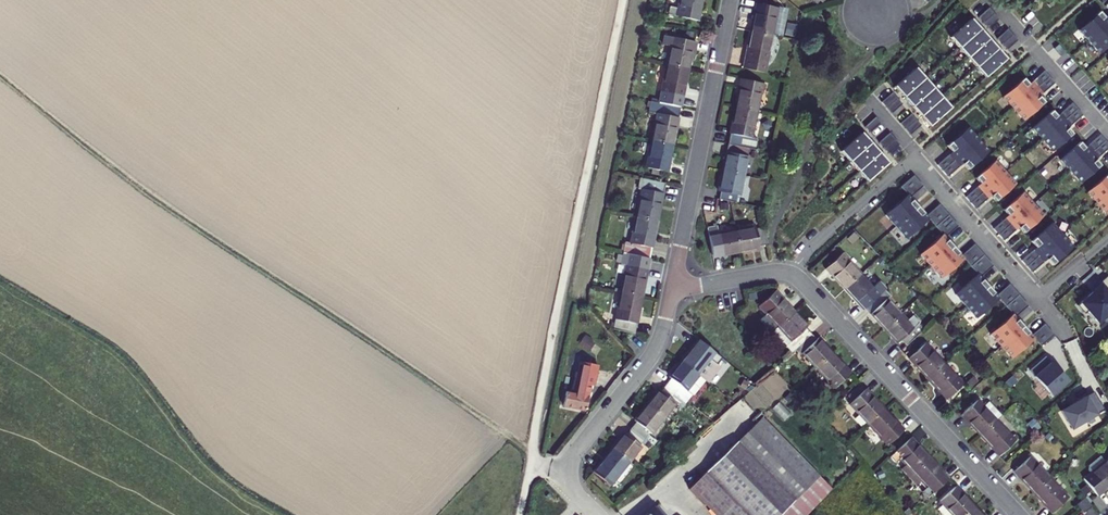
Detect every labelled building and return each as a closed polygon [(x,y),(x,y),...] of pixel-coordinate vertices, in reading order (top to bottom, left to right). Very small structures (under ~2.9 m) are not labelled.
[(703,0),(680,0),(679,6),(670,4),(669,13),(699,20),(703,0)] [(750,30),(772,34),(777,8),(756,3),(750,30)] [(990,26),(999,17),(989,7),(980,16),(990,26)] [(1107,24),(1107,13),(1104,17),(1099,11),(1078,29),(1088,41),(1107,24)] [(973,16),(949,37),(958,47),(982,27),(973,16)] [(1088,41),(1099,54),(1107,45),(1107,24),(1088,41)] [(958,47),(967,57),(991,36),(982,27),(958,47)] [(998,37),(1007,46),(1016,38),(1008,28),(998,37)] [(743,68),(764,72),(772,34),(750,30),(743,68)] [(670,46),(667,64),(689,68),(693,49),(696,50),(697,42),(695,41),(672,37),(664,35),(662,44),(670,46)] [(975,67),(999,46),(991,36),(967,57),(975,67)] [(1064,51),(1058,44),(1053,48),(1060,56),(1064,51)] [(975,67),(985,77),(1008,56),(999,46),(975,67)] [(682,106),(689,68),(667,64),(659,102),(682,106)] [(924,77),(916,67),(894,86),(903,96),(924,77)] [(1013,108),(1049,76),(1043,70),(1028,84),(1023,78),(1002,96),(1013,108)] [(1054,83),(1049,76),(1013,108),(1023,120),(1044,102),(1039,96),(1054,83)] [(933,87),(924,77),(903,96),(911,106),(933,87)] [(735,106),(757,111),(762,83),(741,78),(735,106)] [(942,97),(933,87),(911,106),(920,116),(942,97)] [(892,111),(902,103),(893,92),(883,100),(892,111)] [(951,107),(942,97),(920,116),(929,126),(951,107)] [(659,102),(651,142),(674,146),(682,107),(682,106),(659,102)] [(1057,116),(1052,110),(1032,128),(1042,139),(1077,108),(1072,102),(1057,116)] [(747,148),(749,149),(757,111),(735,106),(727,145),(731,145),(747,148)] [(1051,150),(1072,133),(1067,127),(1082,114),(1077,108),(1042,139),(1051,150)] [(901,121),(911,133),(921,125),(911,113),(901,121)] [(967,128),(947,146),(952,151),(937,164),(942,170),(977,139),(967,128)] [(890,152),(901,143),(890,131),(880,140),(890,152)] [(870,142),(861,132),(840,151),(849,161),(870,142)] [(1085,147),(1080,142),(1060,160),(1070,171),(1105,140),(1100,134),(1085,147)] [(987,151),(977,139),(942,170),(947,176),(962,163),(967,169),(987,151)] [(1100,164),(1095,159),(1107,147),(1107,144),(1105,140),(1070,171),(1079,182),(1100,164)] [(669,174),(674,146),(651,142),(646,169),(669,174)] [(879,152),(870,142),(849,161),(858,171),(879,152)] [(722,171),(744,176),(748,157),(746,156),(747,148),(731,145),(729,153),(726,152),(722,171)] [(867,181),(888,162),(879,152),(858,171),(867,181)] [(995,160),(975,178),(980,183),(965,196),(970,202),(1005,171),(995,160)] [(728,201),(736,202),(738,195),(740,196),(744,176),(722,171),(718,192),(721,192),(719,199),(728,201)] [(1016,183),(1005,171),(970,202),(975,208),(990,195),(995,201),(1016,183)] [(1107,194),(1107,174),(1107,173),(1086,192),(1097,204),(1107,194)] [(895,226),(918,206),(910,196),(922,185),(913,175),(900,186),(907,194),(884,213),(895,226)] [(666,183),(642,178),(640,189),(643,189),(638,217),(658,221),(666,183)] [(1023,192),(1003,209),(1008,215),(993,228),(998,234),(1033,203),(1023,192)] [(1097,204),(1107,216),(1107,215),(1107,194),(1097,204)] [(1043,215),(1033,203),(998,234),(1003,240),(1018,227),(1023,233),(1043,215)] [(926,215),(918,206),(895,226),(906,238),(928,218),(935,226),(948,214),(939,204),(926,215)] [(930,266),(953,245),(945,236),(957,225),(948,214),(935,226),(942,233),(919,253),(930,266)] [(624,254),(651,259),(658,221),(638,217),(632,245),(626,243),(624,254)] [(1036,247),(1021,260),(1026,266),(1062,234),(1052,222),(1031,240),(1036,247)] [(708,225),(708,232),(719,232),(718,224),(708,225)] [(754,227),(733,231),(738,253),(758,249),(757,246),(765,245),(762,228),(755,229),(754,227)] [(707,239),(711,256),(718,254),(718,256),(738,253),(733,231),(714,235),(715,238),(707,239)] [(1062,234),(1026,266),(1031,272),(1047,259),(1052,265),(1073,246),(1062,234)] [(961,255),(953,245),(930,266),(941,278),(963,258),(970,266),(983,254),(974,244),(961,255)] [(843,286),(859,271),(840,250),(824,266),(843,286)] [(622,293),(643,297),(651,259),(624,254),(621,265),(627,266),(622,293)] [(965,305),(988,285),(980,276),(993,265),(983,254),(970,266),(977,273),(954,293),(965,305)] [(877,282),(873,286),(859,271),(843,286),(856,301),(859,299),(864,304),(877,293),(882,288),(877,282)] [(1107,275),(1098,282),(1100,284),(1077,305),(1084,313),(1087,310),(1098,322),(1107,313),(1107,277),(1107,275)] [(996,295),(988,285),(965,305),(976,318),(999,298),(1005,305),(1018,294),(1009,283),(996,295)] [(883,325),(899,311),(885,296),(888,294),(882,288),(877,293),(864,304),(883,325)] [(773,330),(777,326),(793,311),(774,291),(758,306),(764,312),(757,317),(771,332),(773,330)] [(635,335),(637,325),(643,297),(622,293),(616,321),(614,331),(633,334),(635,335)] [(1000,345),(1023,325),(1015,316),(1028,305),(1018,294),(1005,305),(1012,313),(989,333),(1000,345)] [(899,311),(883,325),(897,340),(898,338),(904,344),(921,328),(916,322),(917,321),(904,306),(899,311)] [(807,326),(793,311),(777,326),(773,330),(792,351),(798,345),(811,334),(805,327),(807,326)] [(1031,334),(1023,325),(1000,345),(1011,358),(1034,338),(1040,345),(1053,334),(1044,323),(1031,334)] [(803,354),(816,368),(832,354),(819,339),(817,341),(811,334),(798,345),(805,352),(803,354)] [(689,346),(677,362),(694,375),(701,380),(703,382),(715,367),(714,366),(718,361),(719,359),(694,340),(689,346)] [(942,361),(923,341),(908,355),(926,375),(942,361)] [(851,374),(832,354),(816,368),(835,389),(851,374)] [(942,361),(926,375),(945,396),(961,381),(942,361)] [(667,379),(662,385),(675,396),(683,402),(701,380),(694,375),(677,362),(665,377),(667,379)] [(1051,395),(1068,380),(1051,362),(1034,376),(1051,395)] [(592,386),(596,367),(579,364),(574,387),(588,390),(589,385),(592,386)] [(655,389),(642,405),(660,419),(672,403),(679,408),(683,402),(675,396),(662,385),(657,391),(655,389)] [(574,387),(572,393),(586,396),(588,390),(574,387)] [(868,425),(884,410),(864,389),(848,404),(868,425)] [(1104,408),(1093,390),(1085,395),(1084,393),(1075,398),(1077,400),(1061,411),(1072,428),(1104,408)] [(586,396),(572,393),(565,391),(562,405),(584,409),(586,396)] [(960,413),(979,433),(994,419),(999,414),(986,400),(981,405),(975,398),(960,413)] [(632,423),(627,429),(640,439),(645,433),(647,435),(660,419),(642,405),(630,421),(632,423)] [(903,430),(884,410),(868,425),(887,445),(903,430)] [(738,440),(777,481),(790,470),(802,458),(763,416),(738,440)] [(1013,439),(994,419),(979,433),(997,454),(1013,439)] [(620,433),(608,448),(625,462),(637,446),(635,445),(640,439),(627,429),(622,435),(620,433)] [(929,460),(910,438),(889,458),(896,464),(900,460),(906,467),(901,471),(908,479),(929,460)] [(777,481),(738,440),(707,469),(746,511),(777,481)] [(607,484),(625,462),(608,448),(590,470),(607,484)] [(1048,476),(1029,455),(1012,471),(1032,491),(1048,476)] [(1107,485),(1107,466),(1103,460),(1099,455),(1087,465),(1086,469),(1089,472),(1081,478),(1096,495),(1107,485)] [(777,481),(746,511),(751,514),(807,514),(831,489),(819,476),(802,458),(790,470),(777,481)] [(948,480),(929,460),(908,479),(915,486),(920,482),(926,488),(921,493),(927,499),(948,480)] [(707,469),(687,487),(712,514),(751,514),(746,511),(707,469)] [(1048,476),(1032,491),(1051,511),(1067,496),(1048,476)] [(951,514),(967,514),(974,508),(955,488),(939,502),(951,514)] [(1091,505),(1083,496),(1075,505),(1079,510),(1081,513),(1091,505)]
